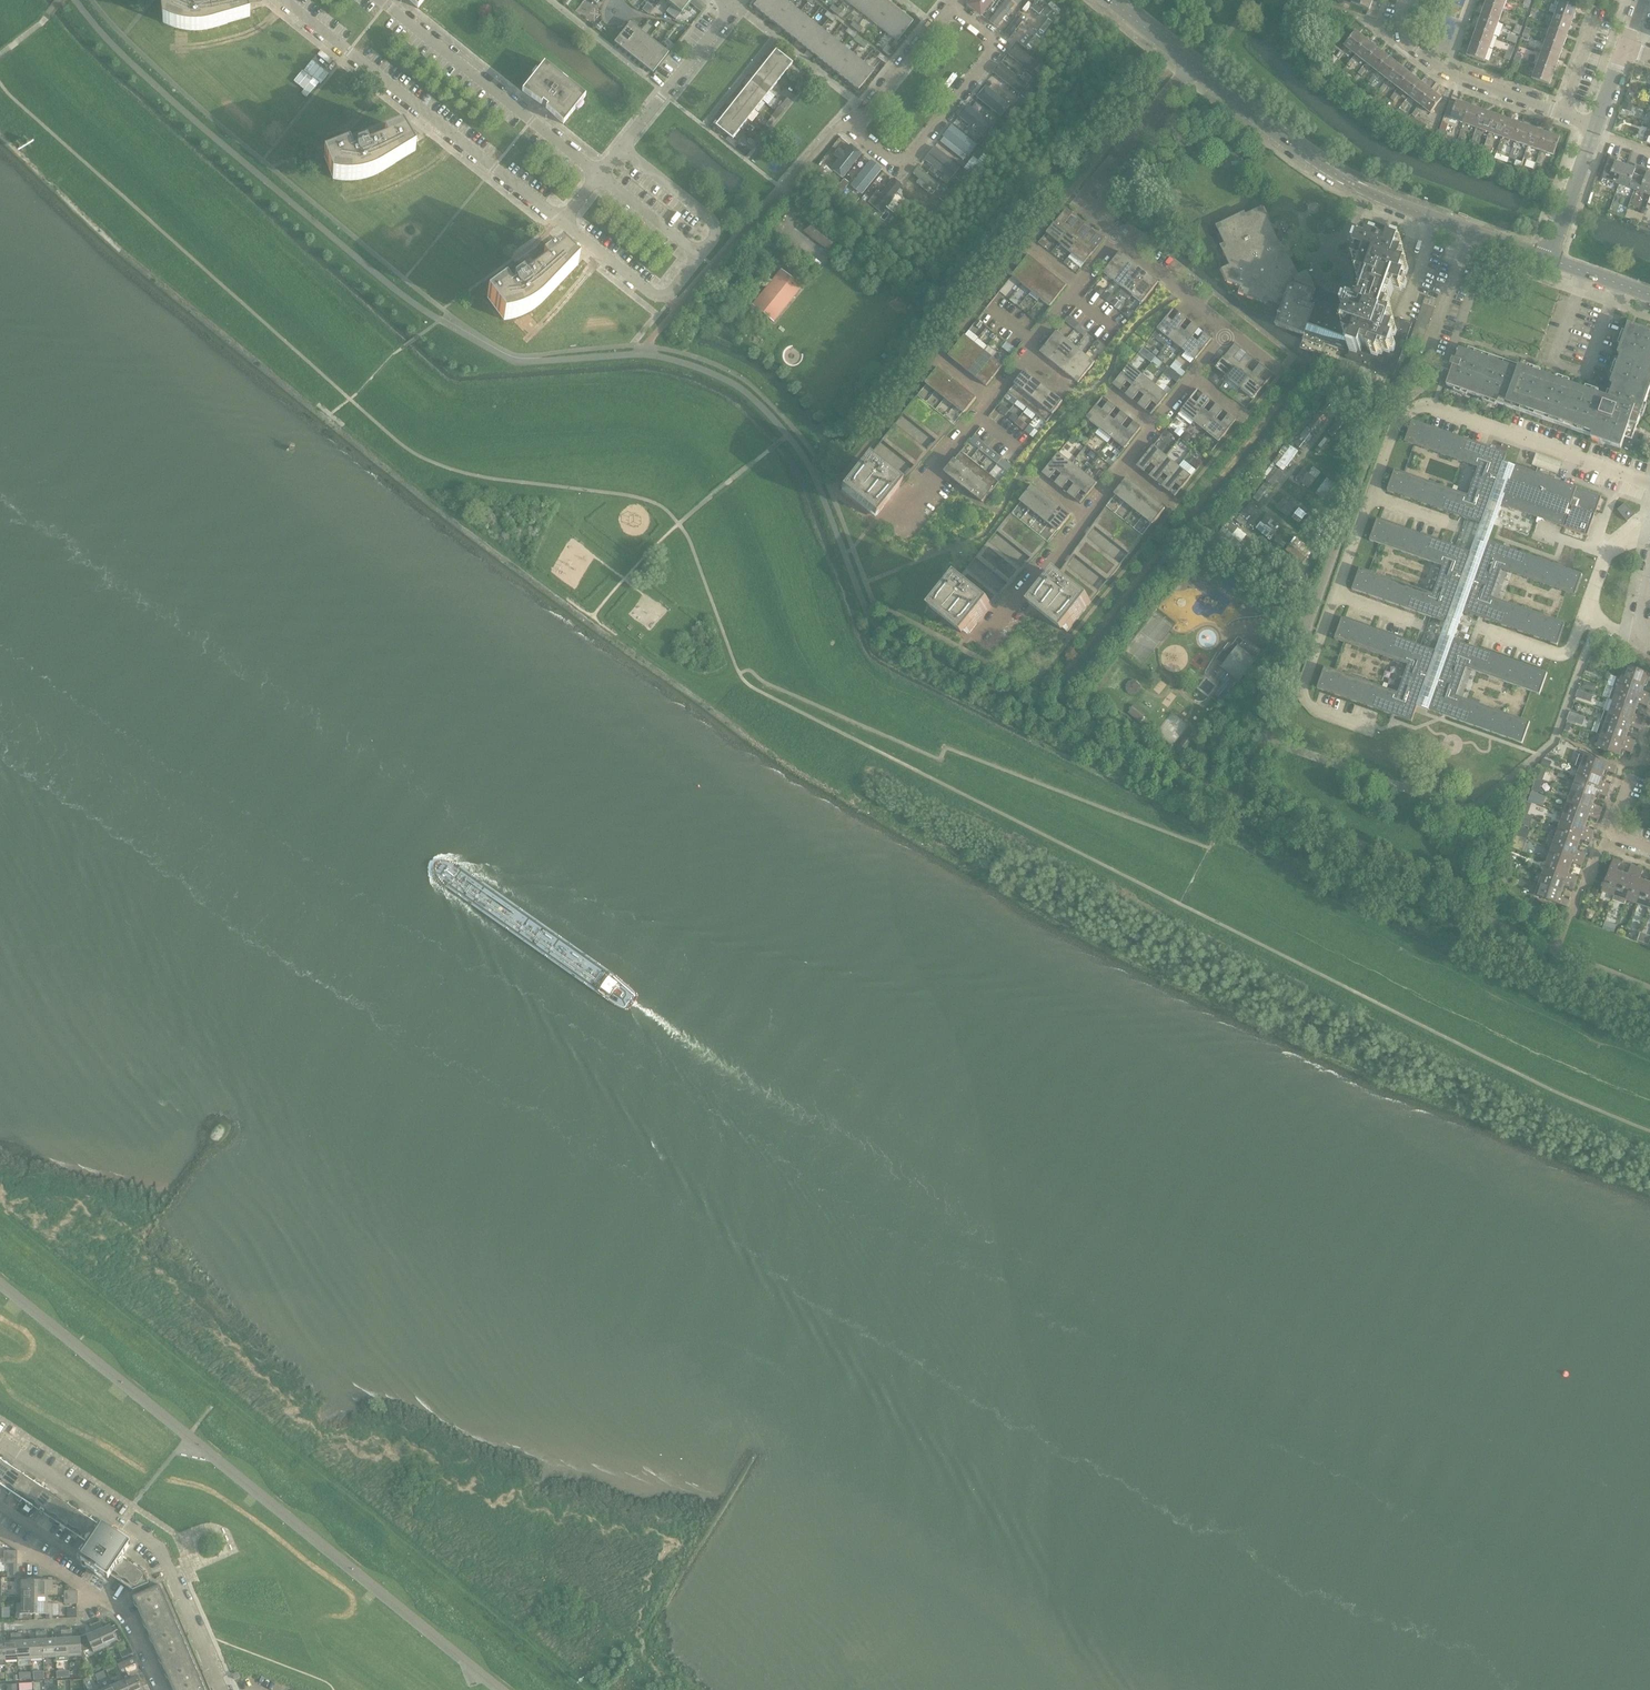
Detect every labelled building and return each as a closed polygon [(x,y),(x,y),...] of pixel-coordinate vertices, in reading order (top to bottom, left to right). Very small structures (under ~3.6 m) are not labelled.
[(211,3),(205,4),(205,0),(194,1),(194,2),(195,2),(194,5),(189,6),(188,0),(161,0),(163,23),(170,26),(176,28),(183,30),(191,31),(197,31),(202,30),(208,30),(214,28),(250,18),(247,4),(248,4),(248,0),(224,0),(225,3),(211,4),(211,3)] [(418,9),(426,0),(409,0),(418,9)] [(638,9),(642,3),(638,0),(637,0),(633,5),(638,9)] [(692,0),(677,0),(672,6),(681,14),(692,0)] [(691,3),(698,9),(702,4),(696,0),(693,0),(691,3)] [(764,15),(776,0),(758,0),(753,6),(764,15)] [(855,8),(866,16),(879,0),(862,0),(855,8)] [(886,0),(879,0),(866,16),(876,24),(892,5),(886,0)] [(981,15),(993,0),(975,0),(970,6),(981,15)] [(990,21),(997,27),(1014,6),(1006,0),(990,21)] [(1353,4),(1370,10),(1373,0),(1354,0),(1353,4)] [(1486,4),(1504,10),(1507,0),(1488,0),(1486,4)] [(1561,1),(1556,14),(1573,21),(1578,7),(1561,1)] [(1044,10),(1035,3),(1031,8),(1040,15),(1044,10)] [(1486,4),(1482,17),(1499,23),(1504,10),(1486,4)] [(902,13),(892,5),(876,24),(887,33),(902,13)] [(1021,38),(1027,31),(1021,26),(1031,13),(1024,8),(1004,33),(1011,39),(1015,33),(1021,38)] [(913,22),(902,13),(887,33),(898,41),(913,22)] [(1573,21),(1556,14),(1552,27),(1569,33),(1573,21)] [(1482,17),(1477,30),(1494,36),(1499,23),(1482,17)] [(623,50),(639,30),(629,22),(613,41),(623,50)] [(1569,33),(1552,27),(1547,40),(1564,46),(1569,33)] [(633,58),(649,38),(639,30),(623,50),(633,58)] [(1477,30),(1473,43),(1490,49),(1494,36),(1477,30)] [(1345,46),(1356,55),(1367,40),(1356,32),(1345,46)] [(643,66),(659,46),(649,38),(633,58),(643,66)] [(1378,49),(1367,40),(1356,55),(1367,63),(1378,49)] [(1564,46),(1547,40),(1542,53),(1560,59),(1564,46)] [(1041,63),(1017,43),(1006,57),(1031,75),(1041,63)] [(1485,62),(1490,49),(1473,43),(1468,56),(1485,62)] [(653,74),(669,54),(659,46),(643,66),(653,74)] [(1389,57),(1378,49),(1367,63),(1378,71),(1389,57)] [(793,63),(785,57),(776,50),(768,60),(785,73),(793,63)] [(1344,54),(1340,51),(1336,56),(1340,59),(1344,54)] [(796,59),(788,53),(785,57),(793,63),(796,59)] [(1560,59),(1542,53),(1538,66),(1555,72),(1560,59)] [(1399,65),(1389,57),(1378,71),(1388,80),(1399,65)] [(785,73),(768,60),(760,70),(778,83),(785,73)] [(863,62),(848,82),(858,90),(874,71),(863,62)] [(544,64),(538,71),(522,92),(533,99),(542,105),(543,104),(547,107),(546,109),(564,125),(586,97),(544,64)] [(1000,65),(992,75),(1018,95),(1025,85),(1000,65)] [(1410,74),(1399,65),(1388,80),(1399,88),(1410,74)] [(1038,74),(1044,78),(1051,70),(1045,66),(1038,74)] [(1555,72),(1538,66),(1533,79),(1550,85),(1555,72)] [(778,83),(760,70),(753,79),(770,92),(778,83)] [(1421,82),(1410,74),(1399,88),(1410,96),(1421,82)] [(770,92),(753,79),(745,88),(763,102),(770,92)] [(1432,90),(1421,82),(1410,96),(1421,105),(1432,90)] [(983,85),(976,95),(999,112),(1006,103),(983,85)] [(1033,91),(1028,87),(1021,96),(1026,100),(1033,91)] [(763,102),(745,88),(738,97),(755,111),(763,102)] [(1443,99),(1432,90),(1421,105),(1432,113),(1443,99)] [(755,111),(738,97),(730,107),(748,120),(755,111)] [(1451,119),(1464,123),(1470,106),(1457,101),(1451,119)] [(967,106),(957,119),(978,135),(988,122),(967,106)] [(1483,111),(1470,106),(1464,123),(1477,128),(1483,111)] [(748,120),(730,107),(723,116),(740,130),(748,120)] [(1017,112),(1012,108),(1005,116),(1010,121),(1017,112)] [(1416,110),(1411,115),(1416,118),(1420,113),(1416,110)] [(1496,115),(1483,111),(1477,128),(1490,132),(1496,115)] [(1509,120),(1496,115),(1490,132),(1503,137),(1509,120)] [(740,130),(723,116),(715,126),(732,139),(740,130)] [(1522,124),(1509,120),(1503,137),(1516,142),(1522,124)] [(1420,122),(1417,128),(1424,132),(1427,126),(1420,122)] [(1534,129),(1522,124),(1516,142),(1528,146),(1534,129)] [(994,141),(1001,132),(995,128),(988,137),(994,141)] [(1441,129),(1437,138),(1445,141),(1448,132),(1446,131),(1441,129)] [(1547,133),(1534,129),(1528,146),(1541,151),(1547,133)] [(403,130),(385,137),(388,144),(374,149),(374,148),(369,150),(367,146),(358,150),(358,154),(353,156),(350,147),(325,157),(333,179),(338,180),(341,181),(344,181),(347,181),(350,181),(354,181),(357,180),(362,180),(373,176),(383,171),(416,151),(409,140),(410,139),(407,132),(405,133),(403,130)] [(1561,138),(1547,133),(1541,151),(1554,155),(1561,138)] [(934,147),(954,163),(961,154),(942,137),(934,147)] [(843,178),(862,155),(853,147),(833,170),(843,178)] [(954,163),(934,147),(926,158),(940,170),(935,177),(945,186),(952,177),(946,173),(954,163)] [(972,157),(977,162),(985,152),(979,148),(972,157)] [(1611,156),(1603,178),(1620,184),(1626,166),(1617,163),(1619,159),(1611,156)] [(864,194),(882,171),(873,163),(855,186),(864,194)] [(1635,169),(1626,166),(1620,184),(1635,190),(1643,167),(1636,165),(1635,169)] [(940,185),(918,167),(909,178),(932,195),(940,185)] [(1643,167),(1635,190),(1649,195),(1649,174),(1649,170),(1643,167)] [(961,182),(968,173),(963,169),(956,178),(961,182)] [(827,182),(835,189),(839,183),(831,176),(827,182)] [(882,213),(902,187),(895,182),(875,207),(882,213)] [(944,203),(951,194),(946,190),(939,199),(944,203)] [(851,192),(847,198),(855,205),(859,199),(851,192)] [(1317,293),(1316,292),(1317,289),(1308,271),(1299,276),(1291,258),(1294,257),(1287,242),(1281,244),(1263,207),(1254,212),(1256,216),(1249,220),(1245,213),(1217,226),(1221,235),(1218,236),(1223,245),(1221,246),(1230,266),(1227,267),(1232,278),(1230,284),(1242,288),(1239,294),(1268,304),(1269,301),(1283,306),(1276,326),(1304,336),(1303,339),(1323,347),(1325,343),(1345,350),(1345,347),(1351,349),(1348,359),(1394,375),(1413,324),(1399,319),(1398,322),(1386,317),(1389,308),(1386,307),(1393,287),(1403,290),(1407,280),(1403,279),(1407,269),(1400,267),(1404,257),(1397,255),(1401,245),(1391,241),(1389,247),(1382,244),(1383,242),(1372,239),(1370,245),(1360,242),(1357,252),(1360,253),(1357,263),(1363,265),(1360,275),(1366,277),(1363,286),(1366,288),(1359,308),(1350,304),(1351,302),(1318,290),(1317,293)] [(875,221),(880,215),(871,208),(867,214),(875,221)] [(1067,209),(1047,233),(1059,243),(1072,228),(1066,223),(1073,214),(1067,209)] [(1628,212),(1626,218),(1641,223),(1643,217),(1643,216),(1628,211),(1628,212)] [(1079,219),(1072,228),(1059,243),(1072,253),(1084,238),(1078,233),(1086,224),(1079,219)] [(838,240),(813,220),(804,231),(829,252),(838,240)] [(1092,229),(1084,238),(1072,253),(1085,264),(1097,249),(1091,243),(1098,234),(1092,229)] [(488,298),(504,321),(517,318),(527,314),(536,308),(545,301),(578,265),(569,256),(570,255),(566,249),(563,251),(561,249),(542,263),(546,268),(530,280),(529,279),(524,282),(522,279),(514,285),(515,289),(511,292),(506,285),(488,298)] [(1125,255),(1121,252),(1104,273),(1114,281),(1130,261),(1124,257),(1125,255)] [(1033,259),(1029,256),(1013,276),(1022,284),(1038,264),(1032,260),(1033,259)] [(1131,260),(1130,261),(1114,281),(1123,288),(1139,268),(1134,264),(1134,263),(1131,260)] [(1039,263),(1038,264),(1022,284),(1031,291),(1047,272),(1042,268),(1043,266),(1039,263)] [(1140,267),(1139,268),(1123,288),(1133,295),(1148,276),(1143,272),(1144,270),(1140,267)] [(752,304),(773,321),(801,287),(780,270),(752,304)] [(1048,271),(1047,272),(1031,291),(1041,299),(1056,279),(1051,275),(1052,274),(1048,271)] [(1149,275),(1148,276),(1133,295),(1143,303),(1159,283),(1149,275)] [(1057,278),(1056,279),(1041,299),(1051,307),(1066,287),(1067,286),(1057,278)] [(1174,322),(1168,318),(1158,330),(1171,340),(1181,328),(1188,319),(1181,315),(1174,322)] [(1186,332),(1181,328),(1171,340),(1184,350),(1193,338),(1200,329),(1194,324),(1186,332)] [(1614,375),(1611,383),(1597,378),(1592,392),(1519,367),(1518,370),(1460,349),(1456,360),(1453,359),(1451,366),(1454,367),(1447,386),(1515,410),(1516,407),(1593,434),(1591,438),(1621,449),(1625,437),(1633,440),(1648,396),(1649,390),(1649,329),(1648,328),(1647,331),(1629,324),(1618,354),(1621,355),(1614,375)] [(1057,332),(1042,352),(1041,353),(1047,358),(1051,361),(1052,360),(1067,340),(1057,332)] [(1199,342),(1193,338),(1184,350),(1196,360),(1213,339),(1206,334),(1199,342)] [(965,335),(950,355),(949,356),(959,364),(960,363),(975,343),(965,335)] [(1067,340),(1052,360),(1057,364),(1056,365),(1060,368),(1061,367),(1077,347),(1067,340)] [(975,343),(960,363),(965,367),(964,369),(968,372),(969,370),(985,351),(975,343)] [(1236,344),(1216,368),(1229,378),(1241,363),(1235,358),(1242,349),(1236,344)] [(1077,347),(1061,367),(1066,371),(1065,373),(1069,376),(1070,374),(1086,355),(1077,347)] [(1144,348),(1140,353),(1152,363),(1156,357),(1144,348)] [(985,351),(969,370),(975,375),(974,376),(978,379),(979,378),(994,358),(985,351)] [(1247,368),(1255,359),(1248,354),(1241,363),(1229,378),(1241,388),(1253,373),(1247,368)] [(1086,355),(1070,374),(1076,379),(1075,380),(1079,383),(1096,362),(1086,355)] [(994,358),(979,378),(984,382),(983,383),(987,387),(1004,366),(994,358)] [(1130,364),(1114,385),(1120,390),(1128,382),(1133,387),(1143,374),(1130,364)] [(1261,364),(1253,373),(1241,388),(1254,399),(1267,383),(1260,378),(1267,369),(1261,364)] [(939,369),(933,376),(928,383),(937,390),(943,384),(949,376),(939,369)] [(1181,369),(1177,373),(1182,377),(1186,373),(1181,369)] [(1030,375),(1025,372),(1009,393),(1018,400),(1034,381),(1029,376),(1030,375)] [(1133,387),(1126,395),(1132,400),(1140,392),(1145,397),(1155,384),(1143,374),(1133,387)] [(949,376),(943,384),(937,390),(947,398),(952,391),(958,384),(949,376)] [(1035,379),(1034,381),(1018,400),(1028,408),(1043,388),(1038,384),(1039,383),(1035,379)] [(958,384),(952,391),(947,398),(957,406),(968,392),(958,384)] [(1145,397),(1139,405),(1145,410),(1153,402),(1159,407),(1168,395),(1155,384),(1145,397)] [(1044,387),(1043,388),(1028,408),(1037,415),(1053,396),(1047,391),(1048,390),(1044,387)] [(977,399),(968,392),(957,406),(966,413),(977,399)] [(1053,396),(1037,415),(1047,423),(1064,402),(1058,398),(1054,394),(1053,396)] [(1195,422),(1205,410),(1212,401),(1205,396),(1197,404),(1191,399),(1179,415),(1192,426),(1195,422)] [(1103,411),(1097,406),(1087,418),(1100,429),(1110,417),(1117,408),(1111,403),(1103,411)] [(1005,406),(1001,412),(1006,416),(1010,410),(1005,406)] [(1210,414),(1205,410),(1195,422),(1207,432),(1217,420),(1224,411),(1218,406),(1210,414)] [(1014,413),(1009,419),(1014,423),(1019,417),(1014,413)] [(1115,421),(1110,417),(1100,429),(1113,439),(1123,427),(1130,418),(1123,413),(1115,421)] [(1222,424),(1217,420),(1207,432),(1220,442),(1237,421),(1230,416),(1222,424)] [(1023,421),(1019,427),(1023,430),(1028,425),(1023,421)] [(1325,667),(1318,689),(1321,690),(1392,715),(1397,717),(1412,722),(1418,706),(1428,710),(1441,715),(1448,717),(1523,744),(1530,723),(1521,719),(1457,696),(1467,669),(1531,692),(1540,695),(1548,674),(1540,671),(1473,647),(1469,645),(1454,640),(1464,612),(1479,617),(1483,619),(1558,645),(1565,624),(1556,621),(1492,598),(1502,570),(1566,593),(1575,596),(1583,575),(1573,572),(1509,549),(1503,547),(1489,542),(1495,525),(1502,506),(1537,518),(1539,519),(1565,528),(1566,529),(1576,532),(1578,533),(1586,536),(1588,536),(1596,512),(1597,511),(1601,498),(1602,497),(1573,487),(1556,480),(1536,474),(1515,466),(1515,467),(1504,463),(1507,455),(1495,450),(1487,447),(1426,426),(1413,421),(1405,442),(1414,446),(1479,468),(1469,496),(1405,473),(1395,470),(1388,491),(1460,517),(1465,519),(1466,519),(1481,525),(1471,553),(1456,547),(1455,547),(1450,545),(1441,542),(1378,520),(1370,541),(1379,544),(1444,567),(1434,595),(1370,572),(1360,569),(1353,590),(1426,616),(1430,617),(1431,618),(1446,623),(1436,651),(1421,646),(1420,646),(1416,644),(1406,641),(1343,618),(1335,640),(1344,643),(1409,666),(1399,693),(1334,670),(1325,667)] [(1128,431),(1123,427),(1113,439),(1125,449),(1142,428),(1136,423),(1128,431)] [(1030,425),(1025,431),(1034,438),(1039,432),(1030,425)] [(974,436),(970,442),(974,444),(978,439),(974,436)] [(984,444),(980,449),(984,452),(988,447),(984,444)] [(1154,446),(1137,467),(1144,472),(1152,464),(1157,468),(1167,456),(1154,446)] [(962,452),(946,471),(945,473),(955,481),(956,479),(972,460),(962,452)] [(1060,453),(1043,474),(1049,479),(1057,471),(1062,475),(1072,463),(1060,453)] [(999,455),(994,461),(998,464),(1003,458),(999,455)] [(1167,456),(1157,468),(1150,477),(1156,482),(1164,474),(1169,478),(1179,466),(1167,456)] [(972,460),(956,479),(961,484),(960,485),(964,488),(965,487),(981,467),(972,460)] [(869,461),(865,461),(841,492),(875,519),(885,506),(899,488),(889,477),(888,479),(877,470),(878,468),(869,461)] [(1062,475),(1055,484),(1062,489),(1070,481),(1075,485),(1085,473),(1072,463),(1062,475)] [(1179,466),(1169,478),(1162,487),(1169,492),(1177,484),(1183,489),(1192,477),(1179,466)] [(981,467),(965,487),(971,491),(970,492),(974,496),(975,494),(990,475),(981,467)] [(1075,485),(1068,494),(1074,499),(1082,491),(1088,496),(1098,484),(1085,473),(1075,485)] [(990,475),(975,494),(980,499),(979,500),(983,503),(1000,482),(990,475)] [(1128,479),(1122,487),(1116,493),(1126,501),(1131,494),(1137,487),(1128,479)] [(1033,486),(1027,494),(1022,500),(1031,508),(1037,501),(1043,494),(1033,486)] [(1137,487),(1131,494),(1126,501),(1136,509),(1147,494),(1137,487)] [(1043,494),(1037,501),(1031,508),(1041,515),(1052,501),(1043,494)] [(1156,502),(1147,494),(1136,509),(1145,516),(1150,510),(1156,502)] [(1062,509),(1052,501),(1041,515),(1051,523),(1056,517),(1062,509)] [(1156,502),(1150,510),(1145,516),(1155,524),(1166,510),(1156,502)] [(1626,504),(1618,510),(1628,522),(1636,515),(1626,504)] [(1062,509),(1056,517),(1051,523),(1060,531),(1071,517),(1062,509)] [(1071,582),(1058,575),(1034,606),(1068,633),(1092,602),(1082,591),(1081,593),(1070,584),(1071,582)] [(972,586),(959,579),(935,609),(964,632),(969,636),(993,606),(983,594),(982,597),(971,588),(972,586)] [(1265,647),(1270,642),(1264,637),(1260,643),(1265,647)] [(1217,675),(1218,675),(1219,674),(1226,680),(1212,698),(1212,699),(1213,698),(1220,704),(1220,705),(1221,705),(1261,653),(1260,653),(1246,643),(1244,641),(1245,641),(1244,640),(1244,641),(1241,639),(1236,645),(1239,647),(1237,649),(1230,644),(1217,660),(1224,666),(1223,668),(1220,666),(1215,671),(1218,674),(1217,675)] [(1627,666),(1623,678),(1644,686),(1646,680),(1649,682),(1649,674),(1627,666)] [(1623,678),(1618,676),(1613,688),(1649,701),(1649,694),(1642,691),(1644,686),(1623,678)] [(1613,688),(1609,699),(1615,701),(1636,709),(1638,703),(1648,707),(1649,701),(1613,688)] [(1579,690),(1576,697),(1584,700),(1586,693),(1579,690)] [(1636,709),(1615,701),(1611,713),(1642,724),(1644,718),(1634,714),(1636,709)] [(1144,716),(1133,708),(1129,713),(1140,722),(1144,716)] [(1642,724),(1611,713),(1605,711),(1601,722),(1606,724),(1628,732),(1630,726),(1640,730),(1642,724)] [(1571,712),(1568,720),(1575,723),(1577,715),(1571,712)] [(1628,732),(1606,724),(1602,736),(1634,747),(1636,741),(1626,737),(1628,732)] [(1634,747),(1602,736),(1598,748),(1620,755),(1622,749),(1632,753),(1634,747)] [(1192,742),(1186,737),(1175,751),(1181,755),(1192,742)] [(1592,759),(1583,755),(1581,755),(1577,766),(1581,768),(1603,776),(1605,770),(1615,774),(1617,767),(1604,763),(1592,759)] [(1538,768),(1535,778),(1537,778),(1543,780),(1546,770),(1538,768)] [(1603,776),(1581,768),(1577,780),(1609,791),(1611,785),(1601,781),(1603,776)] [(1540,792),(1544,781),(1543,780),(1537,778),(1533,790),(1540,792)] [(1609,791),(1577,780),(1573,791),(1595,799),(1597,793),(1607,797),(1609,791)] [(1595,799),(1573,791),(1569,803),(1601,814),(1603,808),(1593,804),(1595,799)] [(1532,792),(1529,801),(1542,806),(1546,797),(1532,792)] [(1601,814),(1569,803),(1565,814),(1587,822),(1589,816),(1598,820),(1601,814)] [(1587,822),(1565,814),(1561,826),(1592,837),(1595,831),(1585,827),(1587,822)] [(1592,837),(1561,826),(1557,837),(1578,845),(1580,839),(1590,843),(1592,837)] [(1578,845),(1557,837),(1553,849),(1584,860),(1586,854),(1576,851),(1578,845)] [(1584,860),(1553,849),(1549,860),(1570,868),(1572,863),(1582,866),(1584,860)] [(1614,859),(1603,891),(1615,895),(1622,874),(1617,872),(1620,862),(1614,859)] [(1507,860),(1505,866),(1511,868),(1513,862),(1507,860)] [(1570,868),(1549,860),(1545,872),(1576,883),(1578,877),(1568,874),(1570,868)] [(1637,868),(1631,866),(1628,876),(1622,874),(1615,895),(1626,899),(1637,868)] [(1643,870),(1637,868),(1626,899),(1638,903),(1645,882),(1640,880),(1643,870)] [(1576,883),(1545,872),(1541,883),(1562,891),(1564,885),(1574,889),(1576,883)] [(1645,882),(1638,903),(1649,907),(1649,905),(1649,883),(1645,882)] [(1562,891),(1541,883),(1536,895),(1568,907),(1570,900),(1560,897),(1562,891)] [(0,1460),(0,1485),(12,1467),(0,1459),(0,1460)] [(0,1485),(11,1492),(23,1474),(12,1467),(0,1485)] [(23,1474),(11,1492),(22,1499),(34,1482),(23,1474)] [(34,1482),(22,1499),(33,1507),(45,1489),(34,1482)] [(45,1489),(33,1507),(44,1514),(56,1496),(45,1489)] [(56,1496),(44,1514),(55,1522),(67,1504),(56,1496)] [(67,1504),(55,1522),(67,1529),(78,1511),(67,1504)] [(78,1511),(67,1529),(78,1536),(89,1518),(78,1511)] [(89,1518),(78,1536),(88,1543),(89,1544),(101,1526),(100,1526),(89,1518)] [(89,1544),(88,1543),(78,1559),(108,1579),(110,1576),(133,1590),(149,1583),(144,1572),(122,1558),(130,1545),(130,1543),(119,1536),(119,1534),(118,1533),(117,1532),(116,1532),(114,1532),(103,1525),(100,1525),(100,1526),(101,1526),(89,1544)] [(22,1591),(22,1597),(35,1597),(35,1580),(17,1580),(17,1591),(22,1591)] [(35,1580),(35,1597),(48,1597),(48,1591),(53,1591),(53,1580),(35,1580)] [(135,1596),(176,1689),(205,1689),(160,1585),(135,1596)] [(35,1597),(22,1597),(22,1603),(17,1603),(17,1619),(22,1619),(22,1614),(35,1614),(35,1597)] [(35,1597),(35,1614),(47,1614),(47,1619),(52,1619),(52,1604),(48,1604),(48,1597),(35,1597)] [(101,1621),(96,1623),(106,1647),(118,1642),(114,1632),(112,1627),(111,1625),(104,1628),(101,1621)] [(81,1637),(80,1637),(81,1653),(82,1653),(92,1648),(94,1652),(106,1647),(96,1623),(91,1625),(94,1633),(86,1636),(81,1637)] [(62,1638),(55,1639),(56,1657),(56,1662),(69,1661),(69,1656),(67,1630),(62,1630),(62,1638)] [(72,1630),(67,1630),(69,1656),(82,1655),(82,1653),(81,1653),(80,1637),(73,1638),(72,1630)] [(47,1631),(42,1632),(43,1658),(56,1657),(55,1639),(48,1639),(47,1631)] [(37,1640),(30,1640),(31,1659),(43,1658),(42,1632),(36,1632),(37,1640)] [(12,1642),(4,1642),(5,1660),(18,1659),(16,1633),(11,1634),(12,1642)] [(22,1633),(16,1633),(18,1659),(31,1659),(30,1640),(22,1641),(22,1633)] [(120,1652),(122,1659),(135,1653),(132,1647),(120,1652)] [(118,1664),(125,1680),(129,1689),(150,1689),(143,1672),(130,1678),(125,1668),(139,1663),(136,1656),(118,1664)] [(104,1670),(95,1674),(98,1681),(107,1677),(104,1670)] [(89,1677),(84,1679),(87,1687),(92,1685),(89,1677)] [(113,1685),(115,1689),(129,1689),(125,1680),(113,1685)]
